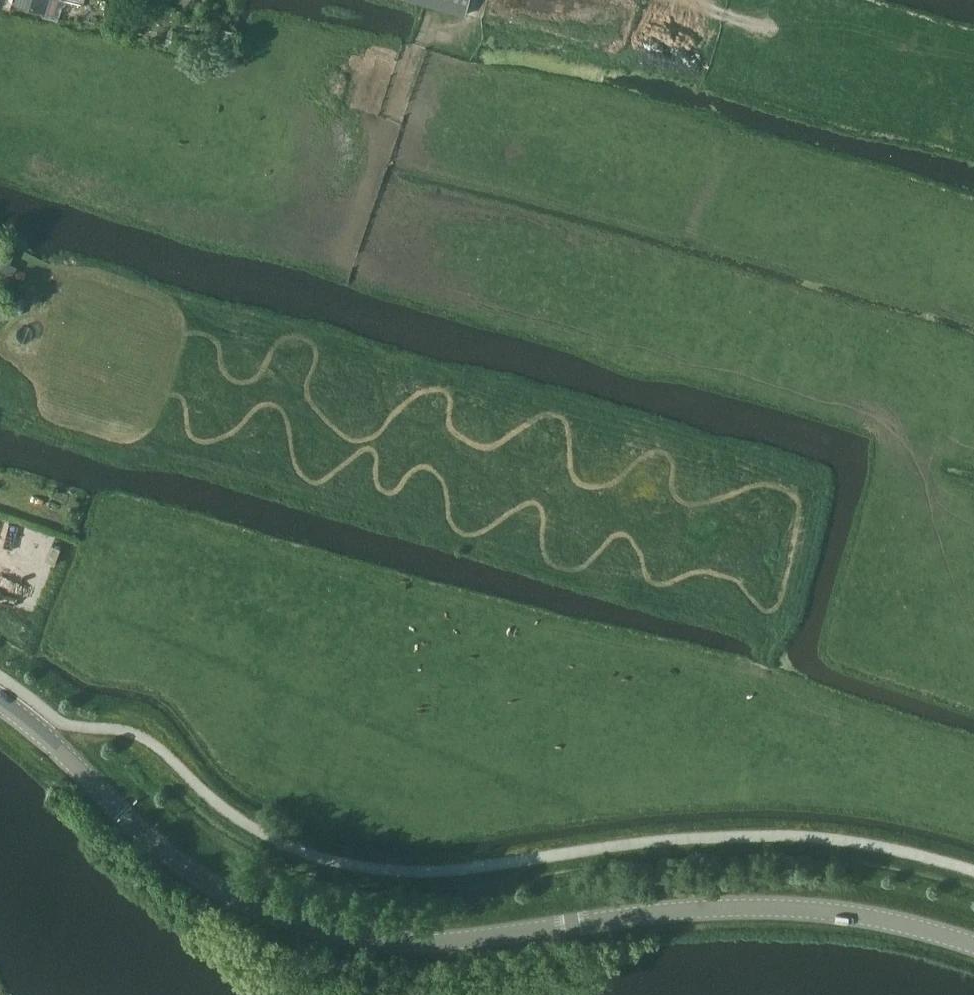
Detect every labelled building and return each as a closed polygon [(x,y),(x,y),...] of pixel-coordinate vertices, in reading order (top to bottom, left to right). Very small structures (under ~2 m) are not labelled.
[(48,0),(13,0),(12,2),(44,11),(48,0)] [(468,17),(473,0),(406,0),(468,17)]
